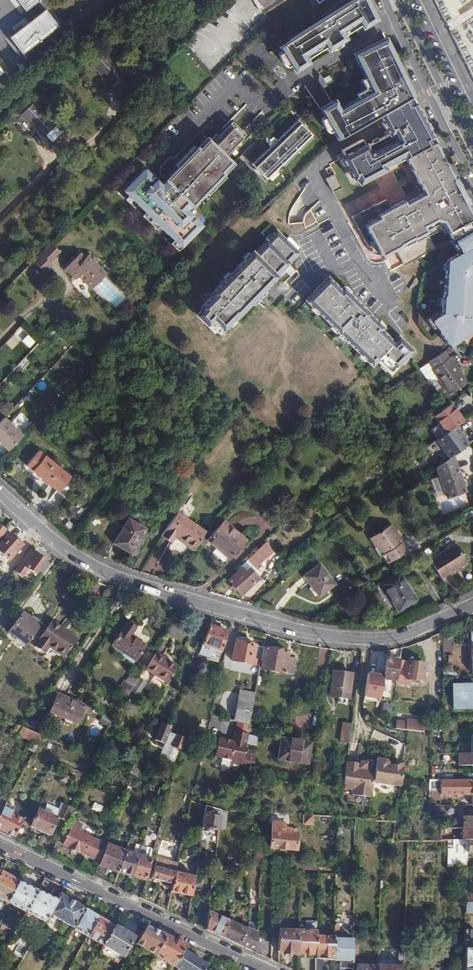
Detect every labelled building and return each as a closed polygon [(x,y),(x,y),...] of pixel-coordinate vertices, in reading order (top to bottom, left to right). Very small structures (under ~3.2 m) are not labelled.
[(34,0),(17,0),(23,8),(34,0)] [(368,0),(351,0),(278,46),(294,70),(308,62),(304,56),(311,52),(310,49),(323,41),(325,46),(343,34),(341,30),(352,23),(353,26),(360,21),(363,26),(377,18),(368,0)] [(318,4),(307,11),(312,19),(323,12),(318,4)] [(55,25),(41,8),(6,37),(19,53),(55,25)] [(391,48),(386,37),(355,53),(373,89),(364,94),(366,99),(354,106),(352,104),(346,107),(339,96),(320,107),(337,138),(348,132),(379,114),(413,94),(406,78),(391,48)] [(92,64),(121,93),(136,78),(127,69),(124,72),(104,52),(92,64)] [(413,94),(379,114),(382,119),(385,125),(419,107),(416,101),(413,94)] [(35,103),(22,114),(44,137),(57,126),(35,103)] [(429,159),(432,164),(444,156),(435,140),(419,107),(385,125),(389,132),(366,144),(362,137),(341,149),(360,181),(386,168),(384,164),(405,153),(407,156),(414,170),(426,163),(425,161),(429,159)] [(143,164),(117,191),(181,253),(206,228),(186,209),(203,192),(206,195),(225,176),(219,170),(229,160),(224,155),(245,133),(230,119),(210,140),(205,135),(195,146),(192,143),(158,178),(143,164)] [(298,119),(253,162),(267,177),(312,134),(298,119)] [(384,164),(386,168),(407,156),(405,153),(384,164)] [(432,164),(416,174),(419,180),(431,173),(433,176),(437,174),(435,171),(448,163),(444,156),(432,164)] [(414,170),(416,174),(432,164),(429,159),(425,161),(426,163),(414,170)] [(419,180),(422,185),(425,186),(431,190),(436,191),(436,193),(435,196),(427,201),(424,195),(408,203),(406,200),(397,205),(399,207),(401,209),(404,210),(403,213),(398,216),(393,207),(389,200),(354,217),(374,254),(385,257),(397,250),(399,251),(407,266),(410,264),(399,246),(426,231),(423,226),(440,217),(452,239),(455,237),(472,226),(472,216),(467,204),(463,198),(466,197),(459,184),(456,185),(453,180),(456,178),(448,163),(435,171),(437,174),(433,176),(431,173),(419,180)] [(324,180),(331,193),(340,188),(333,176),(324,180)] [(431,190),(427,193),(424,195),(427,201),(435,196),(436,193),(436,191),(431,190)] [(397,205),(393,207),(398,216),(403,213),(404,210),(401,209),(399,207),(397,205)] [(296,236),(318,225),(312,213),(290,224),(296,236)] [(410,264),(452,239),(440,217),(423,226),(426,231),(399,246),(410,264)] [(455,237),(463,251),(449,259),(447,277),(451,277),(450,284),(447,284),(446,294),(444,293),(443,311),(431,319),(432,320),(469,300),(472,301),(472,226),(455,237)] [(202,309),(196,315),(212,330),(217,324),(222,329),(235,316),(235,317),(298,253),(276,232),(254,254),(251,252),(211,293),(213,295),(200,308),(202,309)] [(53,264),(42,252),(13,282),(19,288),(32,275),(35,278),(43,270),(45,271),(53,264)] [(87,278),(85,280),(93,289),(108,273),(101,265),(100,266),(95,262),(96,260),(90,254),(87,257),(82,252),(67,268),(78,279),(80,276),(83,274),(87,278)] [(392,279),(394,271),(383,277),(392,279)] [(22,291),(35,278),(32,275),(19,288),(22,291)] [(327,278),(306,300),(371,364),(377,359),(390,372),(411,350),(398,337),(393,343),(380,330),(382,328),(342,288),(340,290),(327,278)] [(432,320),(451,347),(463,338),(472,332),(472,327),(470,323),(472,320),(472,319),(472,301),(469,300),(432,320)] [(428,362),(431,368),(448,394),(467,381),(450,356),(446,350),(428,362)] [(30,362),(27,358),(16,370),(19,373),(30,362)] [(14,407),(8,401),(0,410),(0,412),(5,417),(14,407)] [(464,420),(450,403),(434,415),(433,415),(443,426),(447,432),(456,425),(464,420)] [(1,418),(0,419),(0,443),(6,449),(20,434),(1,418)] [(447,432),(437,440),(450,457),(453,454),(468,443),(456,425),(447,432)] [(433,435),(437,440),(447,432),(443,426),(433,435)] [(433,435),(423,443),(426,447),(437,440),(433,435)] [(453,454),(450,457),(440,464),(438,466),(448,498),(466,491),(453,454)] [(58,491),(71,476),(46,456),(34,471),(58,491)] [(169,524),(162,536),(172,543),(176,538),(193,550),(206,533),(177,512),(177,513),(169,524)] [(115,543),(132,552),(146,527),(129,518),(115,543)] [(246,536),(224,519),(208,539),(230,556),(246,536)] [(373,546),(378,554),(380,553),(385,560),(405,548),(389,523),(369,535),(375,545),(373,546)] [(9,529),(24,542),(29,537),(14,524),(9,529)] [(0,543),(0,552),(8,559),(20,545),(8,534),(0,543)] [(278,539),(274,534),(262,545),(267,550),(278,539)] [(454,542),(428,558),(440,576),(465,560),(454,542)] [(261,546),(255,552),(255,554),(249,559),(256,567),(262,562),(262,561),(260,559),(262,556),(265,559),(270,554),(267,550),(262,545),(261,546)] [(36,556),(30,552),(21,566),(35,575),(38,571),(43,575),(51,564),(37,554),(36,556)] [(320,564),(305,575),(320,596),(336,584),(320,564)] [(255,581),(248,574),(244,569),(243,568),(230,580),(234,585),(237,589),(241,593),(255,581)] [(417,599),(400,572),(383,583),(400,610),(417,599)] [(25,613),(11,631),(27,644),(41,625),(25,613)] [(40,641),(36,648),(44,654),(49,647),(64,657),(77,639),(61,628),(62,627),(52,621),(39,640),(40,641)] [(135,628),(127,622),(111,645),(134,661),(145,646),(130,635),(135,628)] [(227,632),(208,626),(201,644),(222,650),(227,632)] [(264,647),(236,641),(233,661),(261,666),(264,647)] [(288,652),(266,648),(263,670),(293,675),(295,660),(287,659),(288,652)] [(177,666),(156,651),(145,668),(168,685),(177,666)] [(398,675),(400,660),(387,658),(384,675),(384,678),(396,681),(398,675)] [(427,664),(400,660),(398,675),(408,677),(407,678),(424,681),(427,664)] [(352,673),(333,671),(330,696),(349,699),(352,673)] [(384,675),(373,674),(368,673),(362,698),(381,701),(384,678),(384,675)] [(453,686),(454,708),(472,708),(472,685),(453,686)] [(256,693),(241,690),(235,720),(250,722),(256,693)] [(84,707),(57,696),(50,712),(77,723),(84,707)] [(409,723),(397,722),(396,728),(424,732),(425,723),(409,721),(409,723)] [(352,724),(343,723),(340,742),(349,743),(352,724)] [(167,727),(159,724),(154,740),(180,749),(183,739),(166,733),(167,727)] [(42,735),(26,729),(22,727),(18,733),(18,735),(38,744),(42,735)] [(233,740),(220,737),(216,756),(232,759),(231,765),(241,767),(249,734),(235,730),(233,740)] [(458,753),(472,753),(472,730),(467,730),(467,741),(471,741),(471,746),(458,745),(458,753)] [(312,741),(282,736),(279,757),(308,762),(312,741)] [(458,753),(457,765),(472,765),(472,753),(458,753)] [(391,760),(376,758),(376,761),(373,784),(401,787),(404,764),(391,763),(391,760)] [(143,763),(136,759),(130,772),(137,776),(143,763)] [(373,784),(376,761),(368,760),(367,763),(359,761),(358,763),(345,761),(340,792),(371,797),(373,784)] [(67,783),(70,778),(65,775),(61,780),(67,783)] [(93,784),(96,778),(90,776),(87,782),(93,784)] [(428,791),(439,790),(439,794),(469,795),(469,806),(472,806),(472,780),(462,780),(457,780),(428,780),(428,791)] [(25,820),(28,814),(6,803),(4,808),(3,809),(25,820)] [(227,809),(221,808),(220,815),(219,828),(225,829),(227,809)] [(3,809),(0,815),(0,832),(4,833),(16,839),(25,820),(3,809)] [(51,856),(57,843),(58,842),(49,837),(58,819),(40,810),(31,829),(42,834),(35,848),(51,856)] [(212,814),(205,813),(203,828),(219,830),(219,828),(220,815),(212,814)] [(314,814),(304,813),(303,824),(313,824),(314,814)] [(462,828),(472,828),(472,816),(463,816),(462,828)] [(282,824),(271,822),(268,846),(293,849),(295,834),(294,834),(295,828),(281,827),(282,824)] [(101,862),(107,846),(107,845),(78,833),(81,828),(78,826),(74,824),(73,827),(69,825),(68,828),(70,829),(63,845),(57,843),(51,856),(73,867),(78,852),(101,862)] [(468,839),(472,839),(472,828),(462,828),(462,839),(468,839)] [(126,852),(118,874),(133,877),(140,855),(143,846),(137,845),(134,854),(126,852)] [(109,871),(118,874),(126,852),(117,849),(117,850),(107,846),(101,862),(99,867),(103,868),(98,879),(105,882),(109,871)] [(140,855),(133,877),(146,880),(153,858),(140,855)] [(175,874),(178,865),(157,858),(155,867),(175,874)] [(173,886),(175,874),(155,867),(151,879),(173,886)] [(19,882),(0,873),(0,899),(7,903),(7,902),(19,882)] [(173,886),(171,893),(176,894),(172,911),(188,917),(195,878),(175,874),(173,886)] [(27,910),(38,892),(19,882),(7,902),(25,913),(27,910)] [(50,913),(57,901),(38,892),(27,910),(45,921),(50,913)] [(73,928),(83,910),(60,895),(57,901),(50,913),(73,928)] [(465,902),(464,914),(472,914),(472,902),(465,902)] [(209,903),(206,930),(215,934),(220,937),(226,920),(212,913),(215,906),(209,903)] [(73,928),(87,936),(97,918),(100,913),(97,911),(94,916),(83,910),(73,928)] [(87,936),(102,946),(113,927),(97,918),(87,936)] [(238,946),(243,929),(226,920),(220,937),(228,941),(238,946)] [(154,956),(166,936),(156,931),(146,926),(135,945),(154,956)] [(113,927),(102,946),(121,957),(133,939),(113,927)] [(255,935),(255,933),(244,927),(243,929),(238,946),(246,949),(254,953),(255,935)] [(276,953),(293,953),(293,951),(294,930),(277,929),(276,953)] [(311,952),(312,936),(313,931),(294,930),(293,951),(311,952)] [(472,941),(472,931),(463,931),(461,969),(472,969),(472,941)] [(269,936),(255,935),(254,953),(260,956),(267,959),(269,936)] [(349,939),(335,938),(335,935),(330,935),(330,937),(329,958),(335,959),(334,969),(346,969),(347,958),(348,950),(349,939)] [(174,967),(184,951),(187,946),(172,939),(166,936),(154,956),(174,967)] [(330,937),(312,936),(311,952),(311,969),(321,969),(322,958),(329,958),(330,937)] [(206,968),(208,965),(184,951),(174,967),(179,969),(205,969),(206,968)] [(218,961),(212,958),(208,965),(206,968),(209,969),(213,969),(218,961)]
